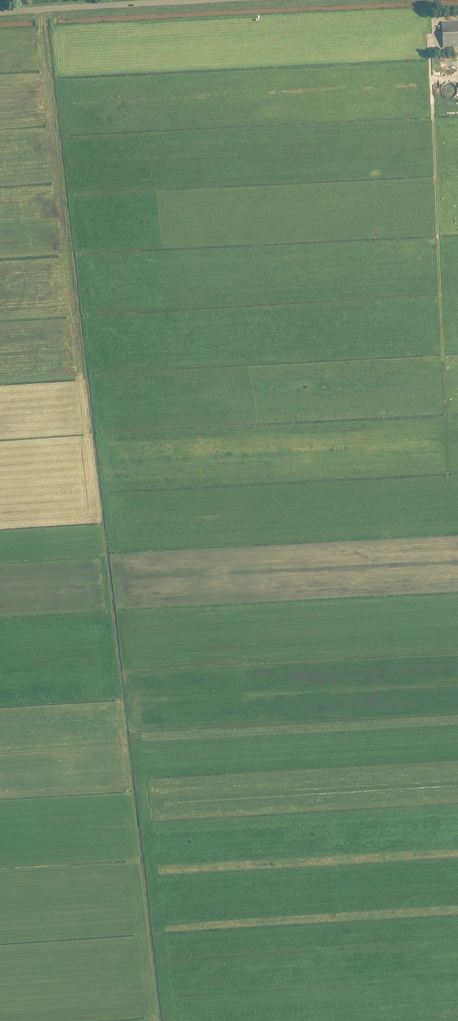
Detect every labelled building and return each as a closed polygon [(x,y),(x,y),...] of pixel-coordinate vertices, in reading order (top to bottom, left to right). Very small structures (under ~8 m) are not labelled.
[(457,48),(457,22),(442,23),(443,48),(457,48)] [(449,83),(448,83),(446,84),(445,84),(444,85),(443,86),(442,87),(441,89),(441,90),(440,92),(441,93),(441,94),(442,96),(442,97),(444,98),(445,99),(446,99),(448,100),(449,100),(451,99),(452,99),(453,98),(455,97),(455,96),(456,95),(457,93),(457,92),(457,90),(456,89),(455,87),(455,86),(453,85),(452,84),(451,84),(449,83)]
